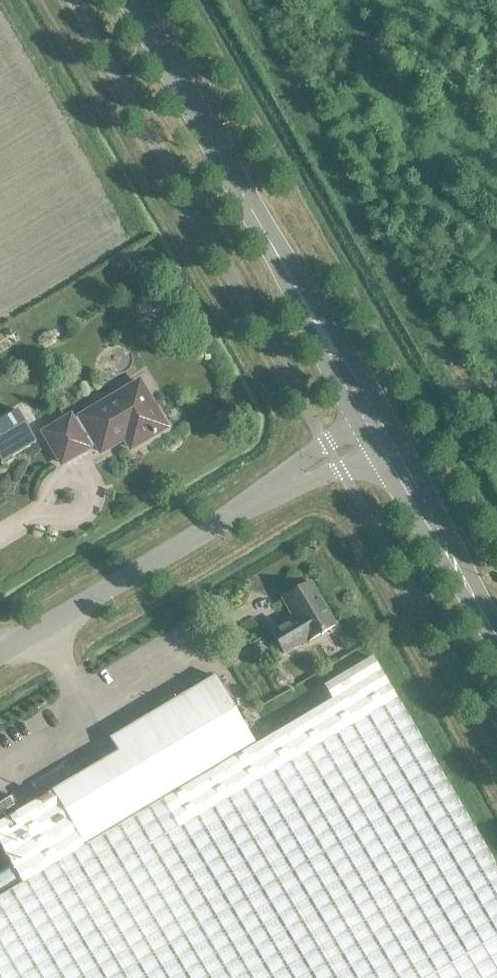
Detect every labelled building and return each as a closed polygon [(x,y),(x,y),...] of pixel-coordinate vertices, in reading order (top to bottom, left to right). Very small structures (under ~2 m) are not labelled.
[(133,386),(79,418),(100,453),(124,439),(132,452),(144,444),(143,442),(166,428),(151,404),(146,407),(133,386)] [(0,421),(0,460),(1,463),(36,442),(17,411),(0,421)] [(70,417),(43,433),(61,464),(88,448),(70,417)] [(310,583),(282,600),(293,619),(271,633),(284,654),(306,641),(307,643),(320,635),(321,637),(323,635),(323,633),(335,626),(310,583)] [(117,753),(0,823),(0,848),(21,884),(0,897),(0,977),(496,977),(496,871),(371,659),(324,687),(332,700),(255,746),(214,677),(109,740),(117,753)] [(0,803),(0,817),(17,806),(11,796),(0,803)]
